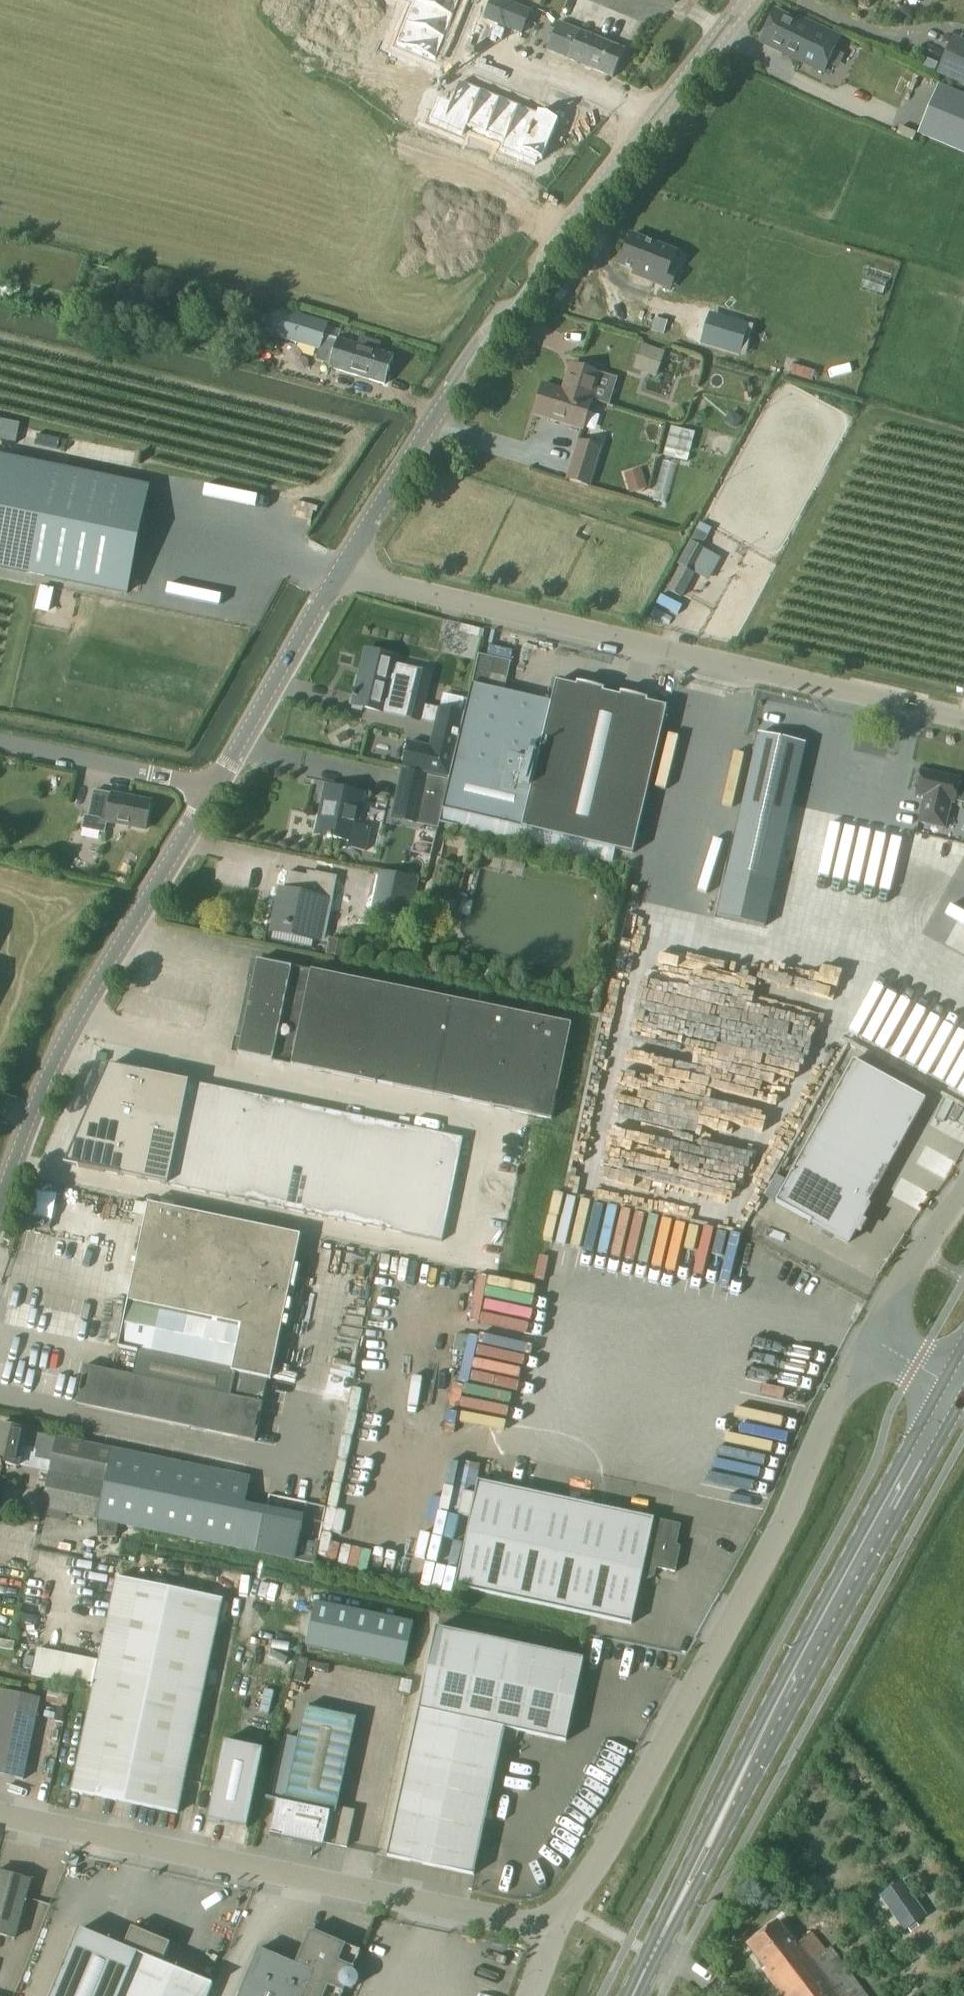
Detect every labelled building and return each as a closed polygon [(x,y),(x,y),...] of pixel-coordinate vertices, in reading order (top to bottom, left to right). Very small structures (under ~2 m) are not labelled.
[(415,1),(455,17),(462,0),(415,0),(415,1)] [(522,35),(531,11),(505,0),(491,0),(483,19),(522,35)] [(406,23),(446,39),(455,17),(415,1),(406,23)] [(368,6),(365,14),(373,17),(376,9),(368,6)] [(775,11),(760,42),(824,72),(841,37),(800,18),(798,22),(775,11)] [(406,23),(397,45),(437,62),(446,39),(406,23)] [(588,35),(559,23),(548,50),(569,59),(569,60),(614,78),(625,50),(588,35)] [(952,78),(963,83),(963,48),(952,43),(941,68),(954,74),(952,78)] [(463,76),(449,111),(470,120),(484,85),(463,76)] [(917,134),(963,153),(963,94),(940,83),(917,134)] [(484,85),(470,120),(489,127),(503,93),(484,85)] [(503,93),(489,127),(507,135),(522,100),(503,93)] [(522,100),(507,135),(526,143),(541,108),(522,100)] [(526,144),(545,153),(561,115),(541,107),(541,108),(526,143),(526,144)] [(450,147),(447,156),(453,159),(457,150),(450,147)] [(457,150),(453,159),(460,162),(464,153),(457,150)] [(476,158),(472,167),(479,170),(483,161),(476,158)] [(507,171),(503,180),(510,183),(514,174),(507,171)] [(517,186),(521,177),(514,174),(510,183),(517,186)] [(678,272),(670,269),(677,253),(632,235),(620,265),(635,271),(634,274),(640,277),(655,283),(671,289),(678,272)] [(121,274),(113,300),(122,303),(122,304),(143,310),(150,284),(141,281),(142,276),(132,273),(131,277),(121,274)] [(277,312),(261,307),(254,329),(270,333),(270,334),(283,338),(283,339),(319,350),(316,360),(330,364),(329,368),(385,385),(394,356),(378,352),(381,344),(360,337),(358,345),(338,339),(337,341),(325,338),(329,324),(291,313),(291,314),(277,310),(277,312)] [(657,318),(654,330),(665,333),(668,321),(657,318)] [(329,324),(325,338),(337,341),(338,339),(341,327),(329,324)] [(745,337),(707,324),(701,343),(738,356),(745,337)] [(641,346),(634,367),(657,375),(664,354),(641,346)] [(565,391),(591,399),(599,374),(596,373),(597,370),(595,369),(591,367),(586,366),(584,366),(583,369),(573,366),(565,391)] [(591,399),(565,391),(543,385),(537,406),(549,410),(546,418),(583,429),(592,400),(591,399)] [(732,412),(724,424),(736,431),(743,420),(732,412)] [(0,419),(0,439),(16,443),(20,424),(0,419)] [(662,455),(688,461),(696,431),(670,424),(662,455)] [(603,447),(579,440),(566,480),(591,488),(603,447)] [(127,593),(149,488),(0,457),(0,567),(127,593)] [(655,498),(671,501),(678,462),(662,460),(655,498)] [(641,470),(625,475),(631,495),(647,490),(641,470)] [(696,529),(690,540),(702,547),(708,535),(696,529)] [(688,544),(677,565),(680,566),(688,570),(698,549),(688,544)] [(688,570),(680,566),(667,591),(682,598),(695,574),(688,570)] [(360,674),(353,705),(384,712),(407,717),(418,669),(395,663),(397,657),(371,651),(366,675),(360,674)] [(511,662),(479,654),(468,700),(441,822),(612,863),(615,849),(632,853),(666,706),(646,702),(647,699),(620,693),(619,696),(603,692),(604,689),(576,683),(576,686),(555,681),(551,702),(504,691),(511,662)] [(402,769),(450,779),(468,700),(444,694),(440,708),(439,708),(430,746),(409,741),(402,769)] [(759,734),(737,834),(784,844),(806,745),(759,734)] [(402,769),(392,819),(439,829),(441,822),(450,779),(402,769)] [(922,771),(917,794),(925,796),(919,822),(945,828),(951,802),(954,803),(955,801),(963,803),(963,782),(959,781),(960,779),(922,771)] [(364,795),(327,787),(317,834),(354,842),(352,848),(366,851),(371,827),(358,824),(364,795)] [(152,802),(94,790),(89,816),(85,815),(82,829),(105,834),(107,822),(146,829),(152,802)] [(467,849),(462,867),(463,867),(477,870),(477,871),(482,852),(467,849)] [(453,911),(463,867),(462,867),(438,861),(427,906),(453,911)] [(420,879),(380,871),(372,911),(412,920),(420,879)] [(315,877),(289,872),(282,904),(278,903),(274,923),(276,924),(272,939),(312,947),(315,931),(317,932),(323,900),(332,902),(337,877),(316,872),(315,877)] [(772,895),(723,883),(715,916),(764,927),(772,895)] [(898,918),(915,926),(929,899),(912,890),(898,918)] [(937,940),(963,954),(963,939),(960,937),(963,931),(963,921),(951,914),(937,940)] [(328,940),(325,957),(344,961),(347,944),(328,940)] [(684,1008),(690,955),(659,952),(657,978),(670,980),(669,993),(663,992),(661,1005),(684,1008)] [(572,1025),(258,960),(239,1055),(552,1120),(572,1025)] [(600,1015),(595,1047),(671,1058),(675,1026),(600,1015)] [(926,1100),(854,1060),(776,1202),(812,1222),(812,1223),(848,1243),(869,1206),(868,1206),(926,1100)] [(108,1065),(65,1164),(167,1185),(443,1242),(464,1138),(188,1082),(108,1065)] [(105,1182),(99,1207),(126,1213),(132,1188),(105,1182)] [(546,1191),(530,1262),(546,1266),(551,1245),(564,1248),(564,1246),(581,1250),(592,1200),(577,1197),(570,1225),(561,1223),(567,1195),(546,1191)] [(594,1202),(589,1251),(601,1252),(607,1203),(594,1202)] [(85,1365),(77,1405),(256,1442),(269,1379),(271,1379),(301,1235),(149,1204),(119,1345),(119,1348),(138,1352),(133,1376),(85,1365)] [(670,1265),(677,1217),(614,1208),(607,1256),(670,1265)] [(673,1269),(714,1274),(720,1227),(679,1222),(673,1269)] [(471,1366),(473,1334),(451,1332),(449,1364),(471,1366)] [(20,1467),(20,1464),(50,1470),(42,1509),(69,1515),(98,1521),(99,1538),(117,1538),(120,1524),(258,1553),(267,1509),(246,1504),(252,1477),(57,1436),(56,1439),(27,1433),(27,1431),(0,1425),(0,1463),(20,1467)] [(682,1524),(479,1481),(456,1586),(632,1624),(642,1578),(647,1579),(649,1579),(652,1578),(654,1576),(655,1575),(656,1573),(657,1568),(676,1572),(681,1546),(677,1545),(682,1524)] [(267,1509),(258,1553),(296,1561),(296,1560),(316,1564),(320,1543),(300,1539),(305,1517),(267,1509)] [(38,1648),(32,1676),(94,1689),(72,1791),(179,1813),(223,1600),(117,1577),(99,1661),(38,1648)] [(413,1623),(316,1602),(306,1645),(404,1666),(413,1623)] [(585,1659),(438,1627),(388,1856),(474,1875),(503,1742),(508,1743),(512,1742),(516,1739),(519,1736),(520,1731),(567,1741),(585,1659)] [(306,1657),(298,1680),(340,1693),(347,1670),(306,1657)] [(262,1689),(259,1711),(272,1713),(275,1691),(262,1689)] [(1,1690),(0,1695),(0,1775),(25,1780),(41,1698),(1,1690)] [(49,1691),(47,1701),(66,1705),(68,1695),(49,1691)] [(286,1804),(278,1801),(271,1835),(293,1840),(294,1836),(347,1847),(355,1811),(337,1807),(356,1719),(307,1708),(300,1740),(286,1804)] [(227,1742),(210,1820),(250,1829),(266,1750),(227,1742)] [(0,1872),(0,1934),(15,1938),(31,1880),(0,1872)] [(779,1921),(748,1945),(767,1970),(764,1972),(782,1995),(868,1995),(832,1948),(828,1951),(814,1932),(797,1945),(779,1921)] [(214,1985),(163,1964),(172,1944),(133,1928),(124,1948),(81,1930),(53,1995),(210,1995),(214,1985)] [(329,1987),(343,1993),(345,1989),(350,1990),(354,1988),(358,1986),(359,1981),(359,1977),(357,1973),(353,1971),(355,1967),(339,1961),(346,1944),(310,1929),(296,1964),(259,1949),(240,1995),(325,1995),(329,1987)]
